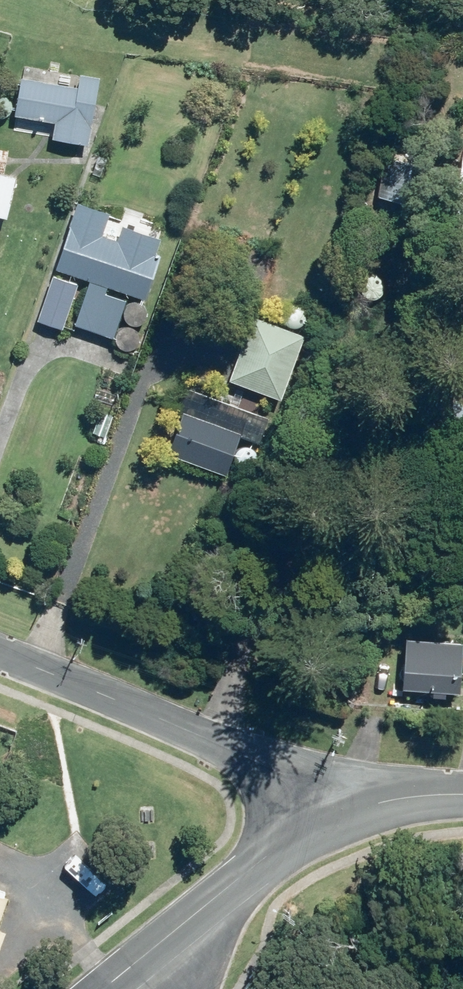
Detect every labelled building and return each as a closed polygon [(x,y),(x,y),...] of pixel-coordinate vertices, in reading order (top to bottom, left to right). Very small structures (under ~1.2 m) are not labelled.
[(55,140),(91,145),(102,76),(81,74),(79,87),(23,78),(22,85),(15,84),(13,92),(20,93),(17,115),(58,121),(55,140)] [(19,178),(5,175),(10,151),(0,149),(0,216),(9,219),(19,178)] [(99,155),(92,173),(102,176),(105,167),(102,166),(106,157),(99,155)] [(385,158),(376,198),(411,206),(420,166),(385,158)] [(80,205),(58,269),(90,280),(76,324),(116,337),(127,302),(107,295),(110,287),(147,300),(163,255),(159,253),(164,240),(124,226),(120,240),(104,235),(111,215),(80,205)] [(54,276),(39,321),(64,329),(79,284),(54,276)] [(254,317),(231,379),(269,393),(257,425),(268,429),(280,398),(284,399),(307,337),(254,317)] [(184,413),(169,454),(227,475),(248,418),(209,404),(203,420),(184,413)] [(106,437),(114,416),(101,412),(94,432),(106,437)] [(460,643),(402,639),(398,689),(429,692),(429,697),(444,698),(444,693),(457,694),(460,643)] [(9,895),(0,892),(0,920),(9,895)] [(2,947),(8,929),(0,926),(0,946),(2,947)]
